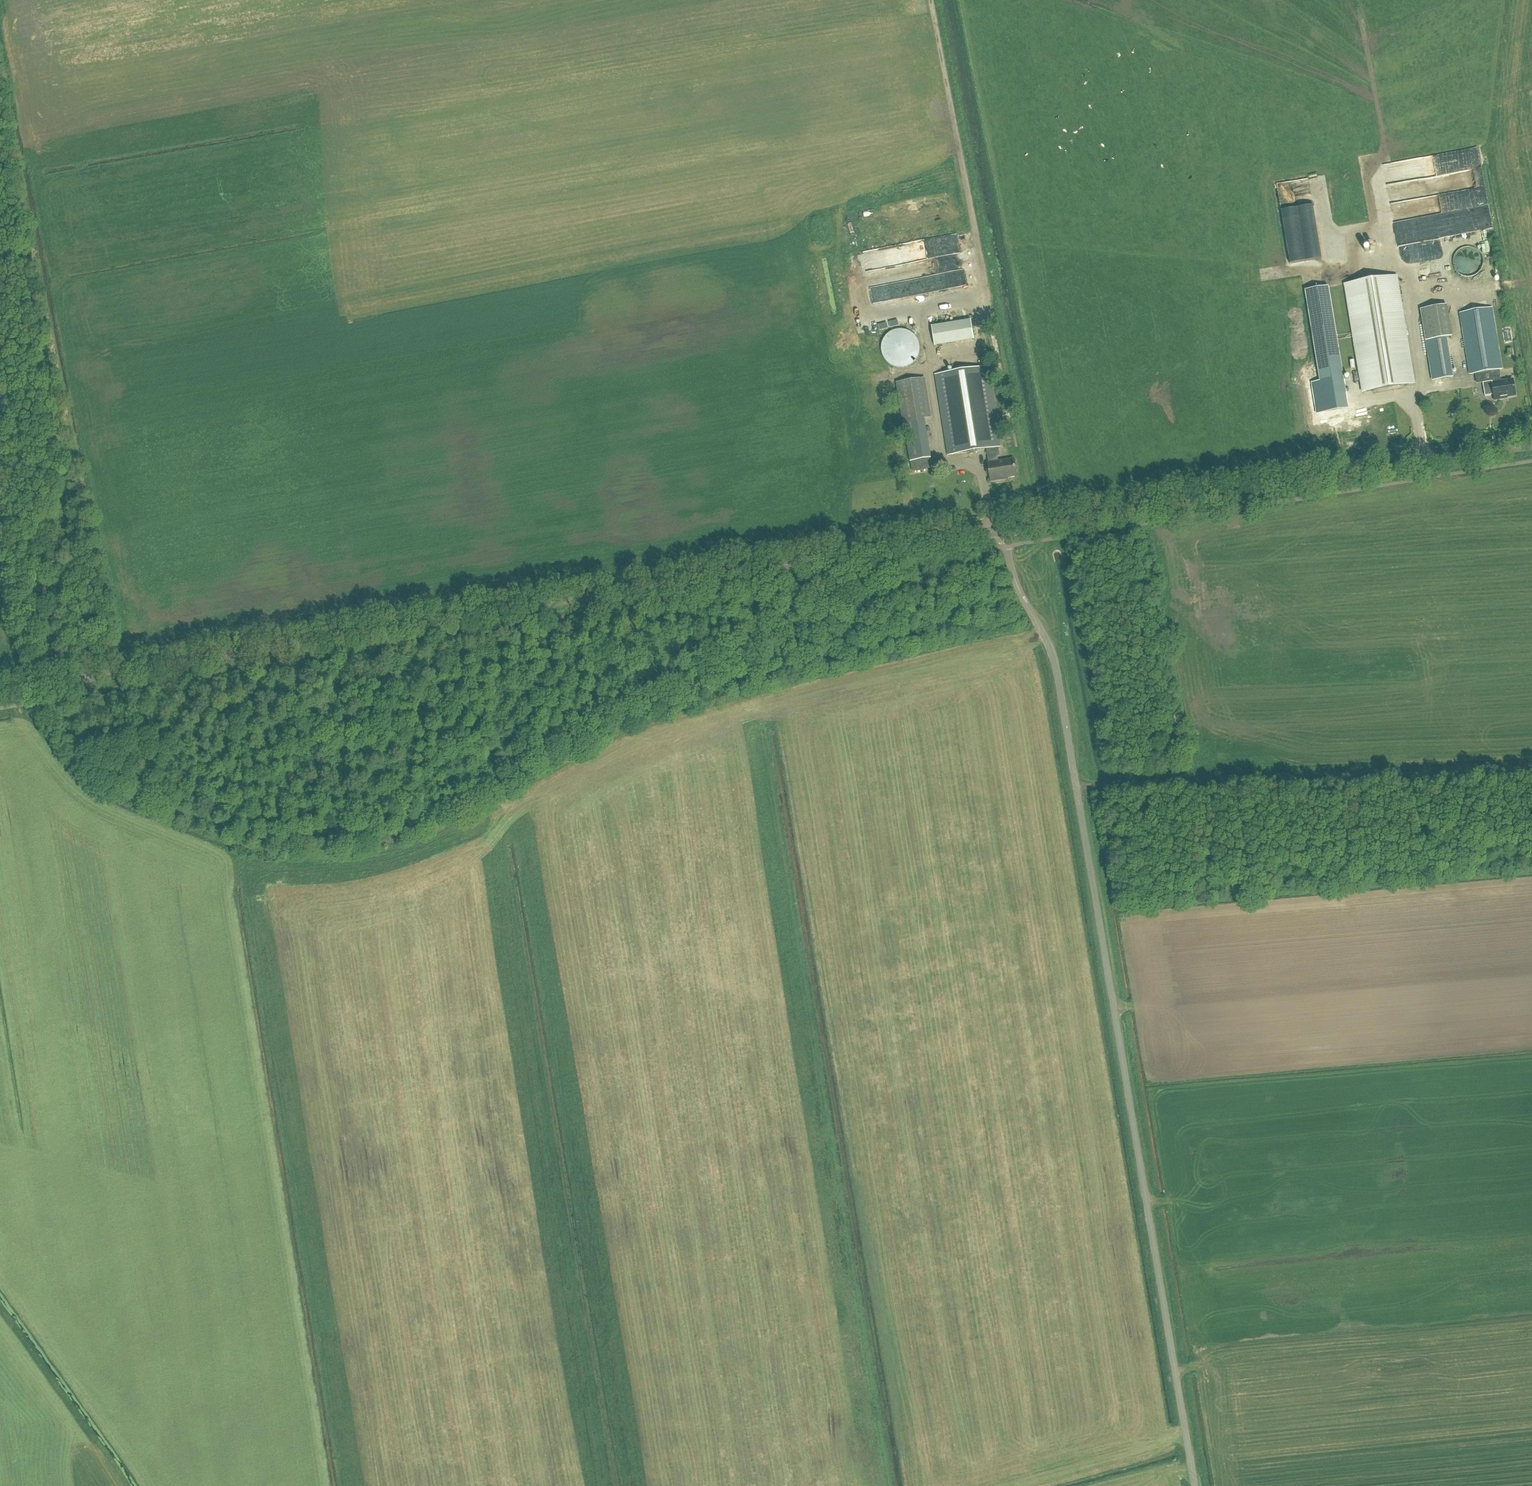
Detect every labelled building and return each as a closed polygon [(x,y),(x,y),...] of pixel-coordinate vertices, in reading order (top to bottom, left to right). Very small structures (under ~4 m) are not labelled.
[(1474,190),(1464,191),(1464,203),(1474,202),(1474,190)] [(1450,194),(1417,199),(1418,202),(1408,204),(1409,211),(1417,209),(1417,205),(1429,203),(1430,207),(1444,205),(1443,196),(1450,195),(1450,194)] [(1312,205),(1280,211),(1288,264),(1320,259),(1312,205)] [(1474,234),(1472,228),(1466,229),(1464,215),(1452,217),(1456,237),(1474,234)] [(1483,246),(1490,245),(1488,234),(1481,236),(1483,246)] [(1491,248),(1483,250),(1486,265),(1494,263),(1491,248)] [(857,274),(898,267),(895,251),(854,258),(857,274)] [(1457,274),(1468,274),(1469,254),(1459,253),(1457,274)] [(1399,304),(1394,277),(1342,287),(1363,394),(1414,385),(1403,325),(1404,324),(1400,304),(1399,304)] [(1343,394),(1323,291),(1304,294),(1324,402),(1341,399),(1340,395),(1343,394)] [(1450,337),(1445,306),(1420,310),(1432,381),(1451,378),(1445,338),(1450,337)] [(1501,370),(1491,308),(1459,314),(1469,375),(1489,372),(1491,384),(1490,384),(1492,401),(1502,400),(1502,398),(1514,396),(1512,380),(1500,382),(1498,370),(1501,370)] [(974,340),(971,320),(932,327),(935,347),(974,340)] [(881,348),(881,349),(881,351),(881,352),(882,354),(882,356),(883,358),(884,360),(885,361),(886,362),(888,364),(889,365),(891,366),(893,367),(895,367),(897,368),(898,368),(900,368),(902,368),(904,368),(906,367),(908,366),(910,366),(911,365),(912,364),(914,362),(915,361),(916,359),(917,358),(918,356),(918,355),(919,353),(919,351),(919,350),(919,349),(919,347),(919,346),(919,344),(918,342),(917,340),(916,339),(915,337),(914,336),(913,335),(911,333),(910,332),(908,331),(905,330),(904,330),(902,330),(900,330),(898,330),(896,330),(894,331),(892,331),(891,332),(889,333),(888,334),(886,336),(885,337),(884,338),(883,340),(882,342),(882,343),(881,345),(881,347),(881,348)] [(998,448),(986,369),(937,376),(949,456),(987,450),(989,464),(987,464),(990,482),(1000,480),(1000,479),(1015,476),(1013,459),(997,461),(995,448),(998,448)] [(930,418),(924,378),(896,382),(902,422),(904,422),(910,462),(931,459),(925,419),(930,418)]
